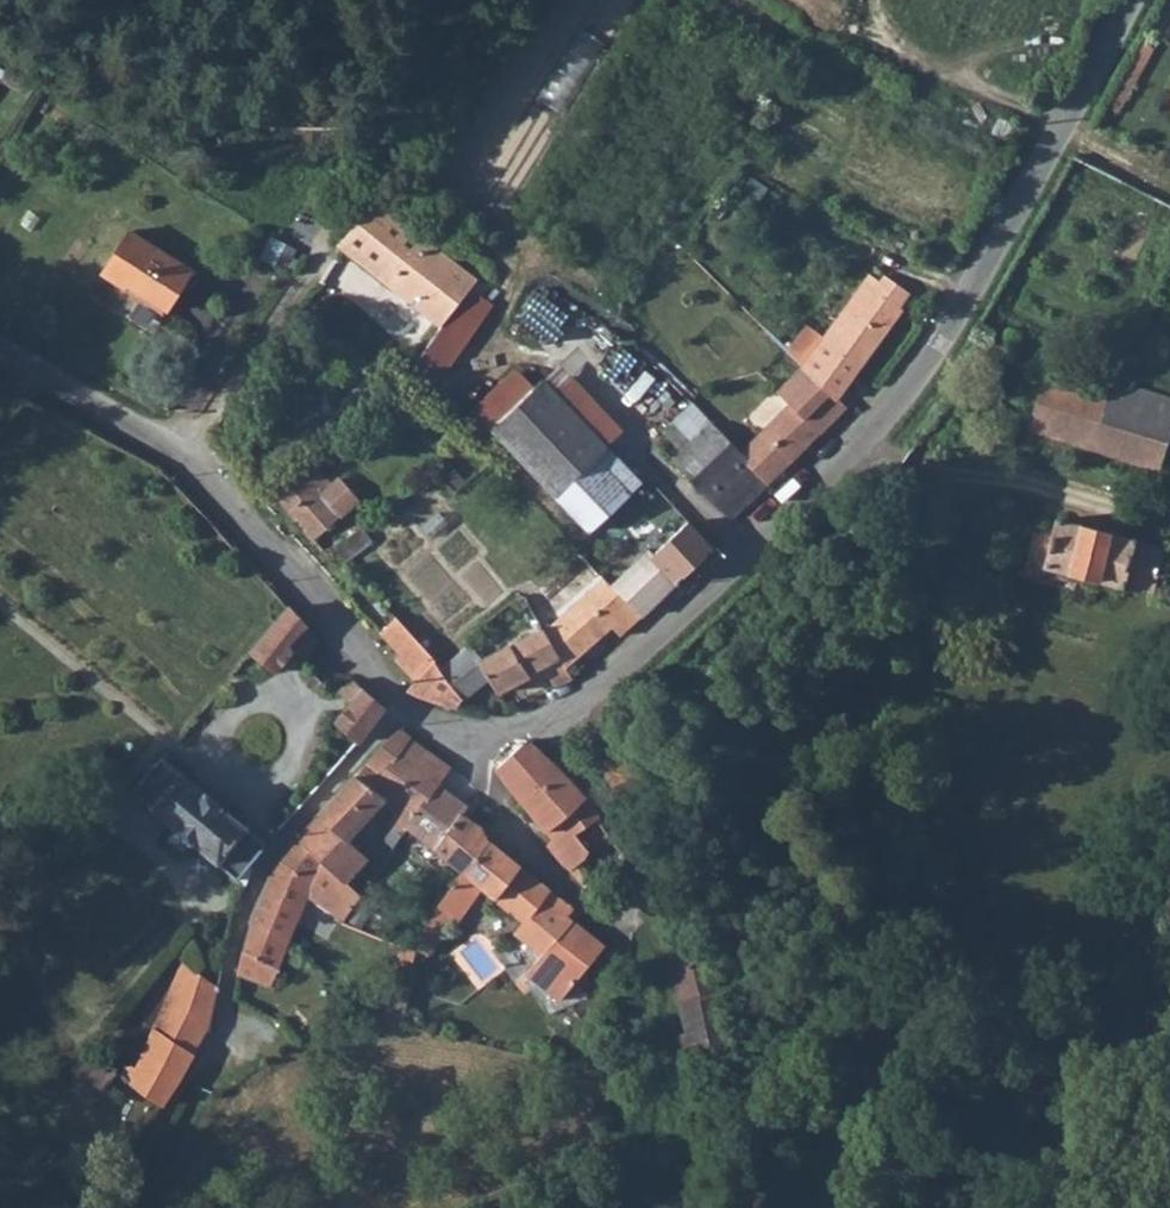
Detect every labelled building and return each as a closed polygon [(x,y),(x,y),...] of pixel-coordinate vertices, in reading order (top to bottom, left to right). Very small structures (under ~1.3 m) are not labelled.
[(374,200),(337,248),(393,293),(395,289),(430,244),(374,200)] [(125,235),(98,279),(118,291),(120,288),(165,314),(189,274),(125,235)] [(430,244),(395,289),(441,328),(476,282),(430,244)] [(804,366),(835,399),(858,369),(860,370),(902,313),(895,307),(905,294),(885,278),(880,285),(871,277),(804,366)] [(980,319),(971,334),(986,341),(989,337),(993,327),(980,319)] [(762,433),(789,463),(845,410),(837,401),(835,399),(804,366),(778,391),(791,404),(762,433)] [(1112,380),(1109,396),(1046,375),(1029,427),(1160,467),(1167,444),(1169,445),(1169,401),(1112,380)] [(541,378),(488,433),(584,541),(638,490),(541,378)] [(689,404),(672,421),(691,442),(710,426),(689,404)] [(672,421),(662,430),(672,440),(681,453),(671,461),(728,519),(765,485),(738,456),(710,426),(691,442),(672,421)] [(762,433),(738,456),(765,485),(789,463),(762,433)] [(312,463),(275,497),(316,542),(358,503),(341,485),(335,488),(312,463)] [(1123,586),(1148,594),(1161,550),(1054,517),(1040,567),(1117,589),(1123,586)] [(658,537),(644,550),(676,585),(713,550),(688,523),(665,544),(658,537)] [(644,550),(611,583),(612,584),(644,616),(676,585),(644,550)] [(606,578),(544,631),(567,668),(614,630),(622,638),(644,616),(612,584),(611,583),(606,578)] [(283,606),(246,653),(270,674),(287,656),(308,664),(307,648),(313,638),(283,606)] [(400,618),(384,634),(404,657),(400,662),(420,683),(434,664),(438,660),(400,618)] [(500,652),(480,662),(491,678),(501,694),(527,679),(538,696),(573,679),(567,668),(544,631),(542,629),(500,652)] [(489,638),(470,648),(480,662),(500,652),(489,638)] [(469,646),(442,673),(465,702),(491,678),(480,662),(470,648),(469,646)] [(420,683),(410,695),(458,710),(465,702),(442,673),(434,664),(420,683)] [(352,681),(340,687),(347,703),(332,724),(354,743),(383,708),(352,681)] [(395,731),(365,765),(383,780),(410,740),(395,731)] [(410,740),(383,780),(377,789),(413,822),(402,840),(457,885),(485,843),(479,828),(460,815),(464,808),(434,785),(447,768),(410,740)] [(526,742),(495,768),(524,806),(551,840),(544,845),(568,872),(585,857),(584,856),(588,852),(574,834),(597,814),(591,804),(526,742)] [(160,756),(130,792),(173,827),(171,831),(187,844),(191,841),(244,884),(253,869),(247,864),(264,840),(160,756)] [(365,765),(295,835),(346,894),(362,868),(343,850),(373,817),(393,836),(387,842),(394,851),(402,840),(413,822),(377,789),(383,780),(365,765)] [(253,925),(236,974),(268,986),(309,901),(339,930),(357,906),(346,894),(295,835),(275,855),(247,922),(253,925)] [(457,885),(428,929),(440,937),(448,926),(457,930),(478,899),(523,929),(515,940),(539,956),(524,978),(560,1002),(606,946),(565,918),(553,911),(559,901),(487,842),(485,843),(457,885)] [(698,937),(672,944),(664,947),(684,1026),(677,1031),(682,1054),(722,1047),(702,950),(698,937)] [(396,958),(393,976),(409,981),(411,964),(405,961),(396,958)] [(121,1073),(117,1079),(162,1106),(207,1032),(216,988),(196,973),(167,1018),(159,1013),(153,1024),(162,1029),(137,1071),(121,1073)]
